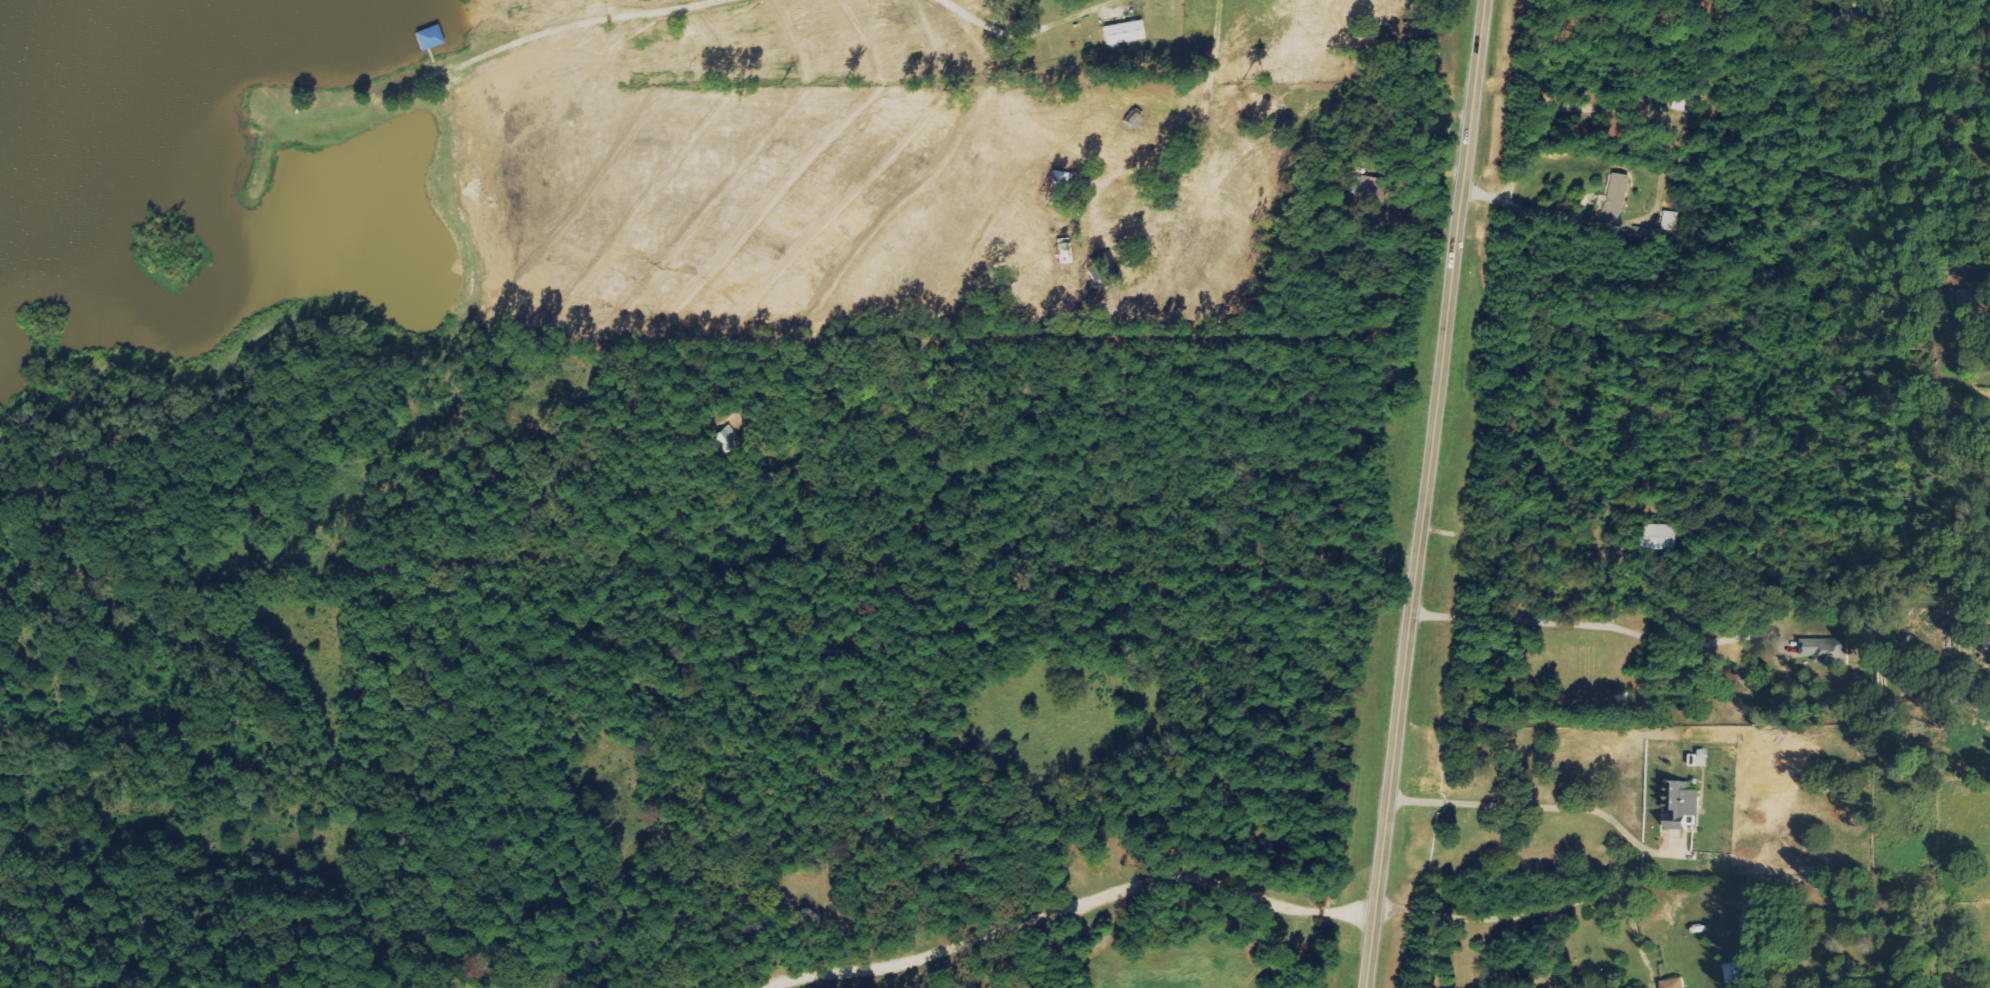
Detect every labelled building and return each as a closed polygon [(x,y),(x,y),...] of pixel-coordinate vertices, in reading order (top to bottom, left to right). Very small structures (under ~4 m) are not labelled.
[(1144,39),(1140,19),(1103,26),(1107,46),(1144,39)] [(1604,218),(1622,221),(1630,175),(1612,172),(1604,218)] [(1969,303),(1967,288),(1952,290),(1954,305),(1969,303)] [(1848,638),(1802,638),(1802,655),(1815,655),(1815,663),(1848,663),(1848,638)] [(1664,809),(1670,809),(1670,829),(1690,829),(1691,815),(1700,816),(1701,790),(1690,789),(1690,780),(1665,780),(1664,809)] [(1724,964),(1728,983),(1749,979),(1745,960),(1724,964)] [(1662,987),(1688,987),(1686,976),(1661,980),(1662,987)]
